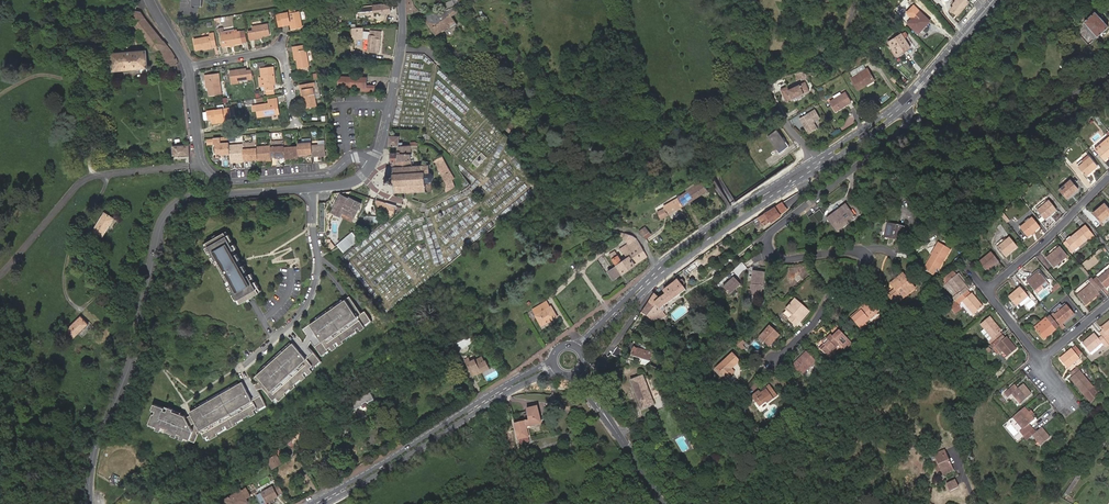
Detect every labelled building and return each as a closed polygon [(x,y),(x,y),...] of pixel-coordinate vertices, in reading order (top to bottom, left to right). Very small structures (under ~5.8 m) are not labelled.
[(407,14),(419,11),(414,6),(412,0),(407,0),(407,14)] [(442,4),(444,9),(455,4),(453,0),(450,0),(442,4)] [(958,15),(970,1),(969,0),(957,0),(954,4),(955,5),(951,9),(958,15)] [(382,14),(397,12),(396,3),(372,5),(373,10),(373,12),(382,11),(382,14)] [(449,26),(450,29),(457,24),(452,16),(459,12),(455,6),(451,9),(442,14),(441,12),(424,17),(436,35),(449,26)] [(302,26),(299,10),(296,11),(288,13),(287,11),(281,13),(283,22),(290,21),(290,23),(291,28),(302,26)] [(133,14),(133,21),(140,33),(150,47),(152,51),(161,50),(167,67),(176,66),(177,64),(176,59),(172,51),(168,47),(165,42),(163,41),(143,17),(141,13),(135,11),(134,11),(133,14)] [(919,11),(909,23),(919,32),(929,20),(919,11)] [(283,22),(281,13),(275,14),(278,26),(290,23),(290,21),(283,22)] [(1108,27),(1095,14),(1085,23),(1089,28),(1088,28),(1092,32),(1093,32),(1098,37),(1108,27)] [(253,37),(260,36),(273,34),(271,23),(250,27),(251,30),(247,31),(248,40),(254,39),(253,37)] [(225,46),(241,43),(239,32),(234,33),(233,29),(222,31),(222,28),(218,29),(221,44),(225,43),(225,46)] [(379,53),(381,36),(382,31),(370,30),(369,35),(369,38),(369,42),(368,49),(368,52),(379,53)] [(902,35),(890,43),(899,56),(911,48),(910,46),(905,39),(908,37),(909,36),(906,32),(902,35)] [(195,51),(211,48),(210,45),(215,44),(213,33),(208,34),(208,37),(192,40),(195,51)] [(292,46),(295,59),(297,59),(299,68),(310,66),(305,43),(292,46)] [(111,54),(113,71),(149,68),(147,51),(111,54)] [(273,82),(275,82),(273,66),(260,68),(262,77),(263,77),(265,85),(266,91),(267,90),(268,94),(275,93),(274,89),(275,89),(274,84),(273,82)] [(239,81),(253,78),(251,70),(246,70),(246,68),(229,71),(231,84),(239,83),(239,81)] [(866,82),(867,84),(875,79),(869,68),(867,69),(858,73),(852,77),(857,87),(866,82)] [(807,77),(805,73),(801,72),(793,75),(797,80),(801,79),(804,80),(807,77)] [(206,81),(207,88),(208,97),(221,95),(218,74),(204,76),(204,81),(206,81)] [(362,91),(374,92),(374,86),(366,86),(366,78),(338,76),(338,87),(362,88),(362,91)] [(307,98),(304,99),(305,107),(318,104),(317,97),(314,86),(317,85),(316,81),(307,82),(307,87),(304,88),(305,95),(307,94),(307,98)] [(788,90),(787,87),(781,89),(786,102),(809,92),(805,82),(788,90)] [(850,102),(844,92),(830,102),(836,112),(850,102)] [(260,117),(269,115),(269,114),(279,112),(277,103),(278,103),(278,98),(269,99),(270,103),(254,105),(255,111),(258,110),(260,117)] [(225,118),(225,120),(232,119),(230,108),(207,112),(208,121),(212,120),(213,125),(222,123),(221,121),(221,119),(225,118)] [(816,110),(800,118),(809,133),(818,128),(814,122),(821,118),(816,110)] [(841,128),(833,132),(836,136),(843,131),(841,128)] [(789,148),(777,131),(768,137),(780,154),(789,148)] [(399,137),(389,136),(389,146),(397,146),(403,146),(402,143),(399,143),(399,137)] [(230,145),(230,142),(222,143),(221,140),(221,138),(214,138),(214,139),(215,144),(216,143),(217,152),(221,152),(221,154),(231,153),(230,145)] [(1095,149),(1097,151),(1108,141),(1106,139),(1095,149)] [(285,146),(285,140),(271,141),(271,145),(271,146),(272,153),(286,152),(285,146)] [(263,141),(257,142),(259,159),(259,160),(272,159),(272,156),(272,153),(271,146),(271,145),(263,145),(263,141)] [(313,151),(312,145),(312,141),(299,142),(299,145),(299,152),(313,151)] [(762,143),(756,141),(755,142),(752,145),(753,150),(756,152),(760,152),(763,150),(763,146),(762,143)] [(1108,156),(1108,141),(1097,151),(1104,160),(1108,156)] [(259,159),(257,142),(244,143),(244,144),(245,158),(249,158),(249,160),(253,159),(259,159)] [(245,158),(244,144),(230,145),(231,153),(232,162),(245,161),(245,158)] [(326,155),(326,150),(326,144),(312,145),(313,151),(313,153),(313,156),(326,155)] [(172,156),(190,155),(189,145),(172,146),(172,156)] [(299,152),(299,145),(289,146),(285,146),(286,152),(286,156),(286,158),(294,157),(294,156),(295,156),(300,156),(299,152)] [(392,165),(413,165),(413,164),(411,164),(410,148),(417,148),(417,145),(416,145),(411,146),(403,146),(397,146),(397,153),(390,153),(390,163),(392,163),(392,165)] [(471,163),(477,168),(486,157),(480,152),(471,163)] [(445,190),(446,193),(455,187),(451,181),(454,179),(442,157),(433,161),(437,166),(437,169),(445,182),(445,190)] [(1098,166),(1091,157),(1079,166),(1087,175),(1098,166)] [(405,193),(414,193),(425,193),(426,194),(427,195),(431,195),(431,182),(432,180),(432,179),(433,176),(432,175),(432,174),(430,173),(429,173),(429,165),(413,165),(392,165),(392,167),(391,168),(392,169),(393,174),(392,174),(392,175),(391,177),(386,177),(385,176),(384,177),(385,178),(385,183),(384,184),(385,185),(387,184),(392,184),(392,185),(393,186),(394,185),(394,193),(405,193)] [(1078,188),(1071,179),(1059,189),(1067,198),(1078,188)] [(679,197),(684,206),(709,190),(703,181),(679,197)] [(340,195),(332,212),(340,216),(342,212),(354,218),(361,203),(349,197),(348,199),(340,195)] [(662,219),(684,206),(679,197),(670,203),(672,206),(658,213),(662,219)] [(392,215),(393,214),(394,214),(396,206),(376,199),(375,203),(382,212),(392,215)] [(1056,209),(1049,200),(1037,210),(1044,219),(1056,209)] [(327,204),(321,203),(319,231),(325,232),(327,204)] [(1108,215),(1108,208),(1105,203),(1093,213),(1101,222),(1108,215)] [(779,212),(768,218),(770,221),(780,215),(779,214),(785,211),(781,204),(775,207),(779,212)] [(831,217),(840,229),(857,216),(848,204),(831,217)] [(775,207),(765,213),(766,214),(759,218),(761,221),(768,217),(768,218),(779,212),(775,207)] [(808,218),(813,225),(824,218),(819,211),(808,218)] [(342,212),(340,216),(352,221),(354,218),(342,212)] [(1001,212),(998,215),(1006,224),(1009,221),(1001,212)] [(103,236),(114,218),(104,213),(94,230),(103,236)] [(1040,226),(1032,217),(1021,227),(1028,236),(1040,226)] [(893,224),(889,238),(906,243),(910,229),(893,224)] [(1075,250),(1088,239),(1093,235),(1085,225),(1067,241),(1075,250)] [(640,231),(644,236),(650,232),(646,226),(640,231)] [(352,231),(337,244),(339,247),(344,252),(359,239),(352,231)] [(225,232),(206,242),(241,304),(251,298),(259,293),(242,262),(225,232)] [(633,236),(623,232),(622,237),(624,238),(630,244),(620,251),(624,257),(626,256),(629,259),(624,263),(616,252),(611,255),(618,265),(623,273),(648,256),(638,239),(634,236),(633,236)] [(1019,246),(1011,237),(999,247),(1007,256),(1019,246)] [(1072,253),(1075,250),(1067,241),(1064,243),(1072,253)] [(934,257),(927,270),(937,275),(940,268),(942,268),(952,249),(941,243),(935,255),(936,256),(935,258),(934,257)] [(1068,256),(1060,247),(1047,258),(1054,267),(1068,256)] [(1000,261),(993,252),(981,262),(989,271),(1000,261)] [(618,265),(615,268),(608,272),(614,280),(623,273),(618,265)] [(1100,288),(1104,285),(1105,287),(1108,284),(1108,268),(1097,278),(1095,275),(1092,278),(1100,288)] [(766,274),(755,273),(755,278),(755,282),(754,292),(763,295),(766,288),(766,274)] [(900,291),(893,297),(898,302),(915,288),(908,279),(910,278),(906,273),(900,278),(901,279),(895,284),(898,288),(900,291)] [(1048,282),(1040,273),(1029,282),(1036,292),(1039,295),(1051,285),(1048,282)] [(957,301),(970,290),(968,287),(968,286),(959,274),(949,282),(959,294),(955,297),(957,301)] [(735,278),(724,288),(731,295),(742,286),(735,278)] [(908,279),(915,288),(917,287),(910,278),(908,279)] [(1078,293),(1076,295),(1085,305),(1099,293),(1097,291),(1100,288),(1092,278),(1089,281),(1087,278),(1075,289),(1078,293)] [(656,303),(662,308),(663,306),(674,298),(686,289),(679,280),(664,291),(666,294),(660,299),(656,303)] [(891,294),(893,297),(900,291),(898,288),(891,294)] [(1030,297),(1022,288),(1011,297),(1019,307),(1030,297)] [(973,293),(970,290),(957,301),(960,304),(962,302),(972,314),(975,311),(983,304),(974,292),(973,293)] [(645,308),(642,312),(651,318),(658,323),(667,316),(662,308),(656,303),(660,299),(655,293),(645,308)] [(355,305),(348,296),(302,329),(321,355),(371,320),(365,311),(361,314),(355,305)] [(861,307),(870,300),(868,299),(860,306),(861,307)] [(876,308),(870,300),(861,307),(852,315),(862,326),(866,322),(865,320),(869,317),(867,315),(876,308)] [(550,306),(547,301),(540,304),(543,310),(550,306)] [(794,315),(790,320),(796,325),(800,321),(801,322),(810,312),(803,305),(802,307),(796,301),(788,309),(794,315)] [(550,306),(543,310),(540,304),(533,309),(536,314),(535,315),(542,326),(557,317),(551,305),(550,306)] [(1055,313),(1051,316),(1059,325),(1062,323),(1064,324),(1075,315),(1068,305),(1056,315),(1055,313)] [(878,310),(876,308),(867,315),(869,317),(878,310)] [(784,314),(790,320),(794,315),(788,309),(784,314)] [(65,330),(73,339),(88,323),(79,315),(65,330)] [(1059,325),(1051,316),(1048,319),(1050,320),(1038,330),(1046,339),(1057,329),(1056,328),(1059,325)] [(993,344),(1004,335),(1001,332),(1003,330),(991,317),(982,325),(986,329),(994,338),(991,341),(993,344)] [(1048,318),(1036,328),(1038,330),(1050,320),(1048,319),(1048,318)] [(1108,343),(1108,319),(1100,327),(1102,329),(1105,332),(1102,334),(1102,335),(1103,336),(1108,343)] [(769,331),(763,337),(770,344),(776,338),(777,339),(781,336),(772,327),(769,330),(769,331)] [(831,341),(823,348),(828,354),(837,345),(836,344),(839,340),(841,342),(846,347),(853,341),(841,329),(838,331),(837,330),(836,329),(833,333),(832,332),(827,337),(828,338),(831,341)] [(986,329),(983,332),(991,341),(994,338),(986,329)] [(1103,336),(1100,338),(1096,333),(1084,343),(1091,352),(1103,343),(1105,345),(1108,348),(1108,347),(1108,343),(1103,336)] [(1007,338),(1004,335),(993,344),(996,347),(997,346),(1002,352),(1004,351),(1009,356),(1018,348),(1009,337),(1007,338)] [(821,346),(823,348),(831,341),(828,338),(821,346)] [(741,350),(745,343),(739,340),(735,346),(741,350)] [(307,359),(293,342),(252,377),(273,402),(320,362),(313,353),(307,359)] [(621,342),(612,354),(621,355),(627,346),(621,342)] [(1103,343),(1091,352),(1093,355),(1105,345),(1103,343)] [(1084,353),(1078,345),(1073,349),(1063,357),(1069,365),(1080,357),(1079,356),(1084,353)] [(650,361),(653,353),(637,348),(635,347),(633,351),(636,353),(634,356),(650,361)] [(793,362),(794,364),(808,350),(806,348),(793,362)] [(808,350),(794,364),(803,373),(817,359),(808,350)] [(738,362),(731,355),(717,369),(720,372),(719,373),(726,381),(732,375),(728,371),(730,369),(738,362)] [(473,363),(469,365),(474,376),(490,367),(487,360),(485,360),(483,356),(477,360),(476,358),(471,360),(473,363)] [(661,373),(667,365),(661,361),(656,369),(661,373)] [(1078,368),(1071,374),(1074,378),(1072,380),(1090,401),(1092,401),(1093,401),(1101,391),(1097,386),(1095,388),(1078,368)] [(655,404),(655,403),(644,375),(638,378),(632,380),(643,409),(655,404)] [(265,406),(249,377),(190,410),(192,414),(201,429),(207,440),(265,406)] [(1032,394),(1024,384),(1018,388),(1015,384),(1009,389),(1004,393),(1008,397),(1014,392),(1022,402),(1032,394)] [(768,390),(771,387),(770,385),(760,393),(762,394),(768,390)] [(778,396),(771,387),(768,390),(762,394),(760,393),(759,391),(752,397),(760,408),(767,402),(768,404),(778,396)] [(368,402),(376,399),(372,392),(361,398),(360,397),(358,398),(357,397),(352,399),(351,401),(352,409),(356,407),(356,408),(362,405),(363,408),(370,404),(368,402)] [(187,417),(184,414),(154,404),(151,410),(154,412),(149,425),(195,441),(198,435),(197,432),(201,429),(192,414),(189,416),(187,417)] [(373,405),(358,413),(360,418),(367,414),(376,410),(373,405)] [(1011,419),(1021,431),(1019,432),(1024,438),(1025,437),(1035,429),(1030,423),(1036,418),(1026,406),(1011,419)] [(516,439),(527,437),(525,426),(539,423),(536,407),(525,409),(527,421),(513,424),(516,439)] [(294,443),(307,434),(307,433),(308,432),(304,426),(301,427),(303,430),(290,438),(291,438),(294,443)] [(1037,431),(1035,429),(1025,437),(1028,440),(1034,435),(1042,445),(1051,437),(1043,427),(1037,431)] [(291,448),(295,446),(294,443),(291,438),(287,441),(291,448)] [(277,454),(279,453),(278,451),(267,458),(273,468),(281,463),(281,462),(277,454)] [(116,485),(119,478),(120,478),(125,478),(131,476),(135,472),(136,467),(133,456),(125,452),(119,452),(115,454),(109,462),(109,468),(112,474),(108,481),(116,485)] [(955,472),(947,452),(937,456),(945,476),(955,472)] [(957,481),(948,486),(952,494),(961,489),(957,481)] [(257,494),(262,503),(266,503),(284,494),(278,483),(257,494)] [(226,499),(229,503),(244,503),(248,501),(247,498),(251,496),(246,487),(242,490),(241,489),(226,499)]
